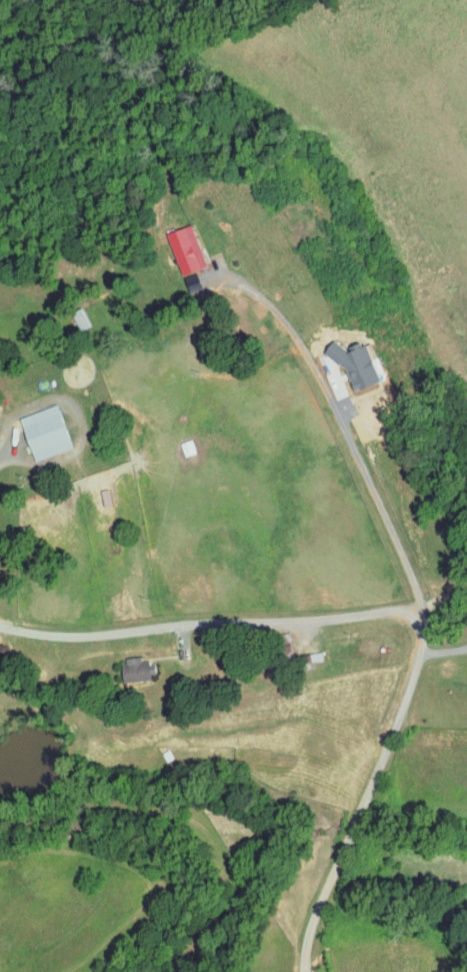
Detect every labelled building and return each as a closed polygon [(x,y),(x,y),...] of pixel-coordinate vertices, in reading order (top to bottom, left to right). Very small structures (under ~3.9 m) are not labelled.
[(183,274),(208,265),(193,223),(168,232),(183,274)] [(74,447),(59,403),(21,416),(36,460),(74,447)] [(126,683),(157,678),(154,658),(143,660),(143,656),(122,660),(126,683)]
